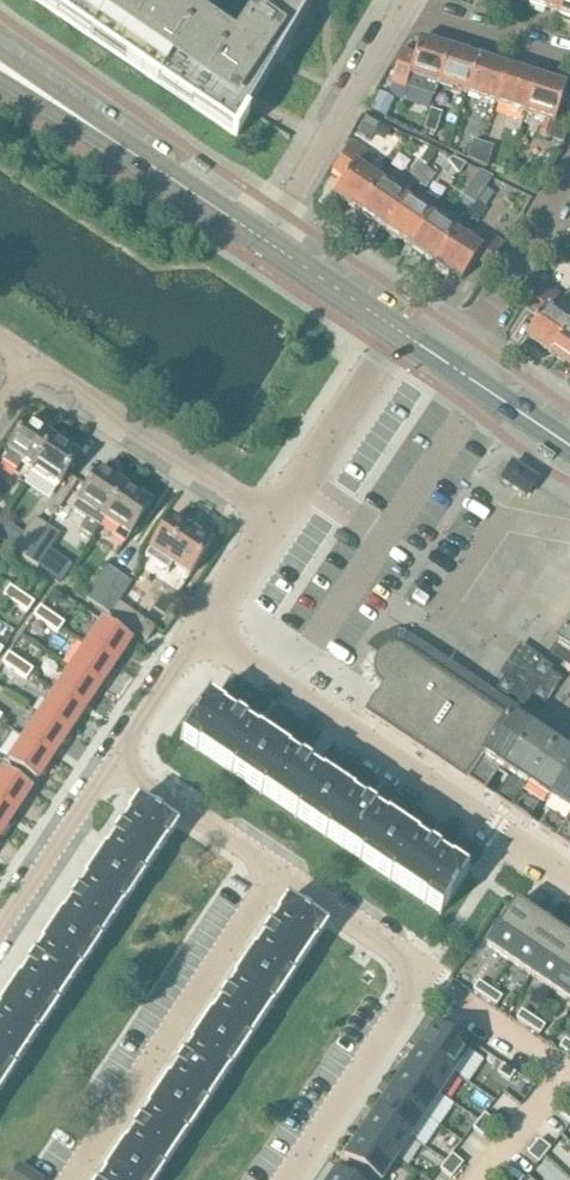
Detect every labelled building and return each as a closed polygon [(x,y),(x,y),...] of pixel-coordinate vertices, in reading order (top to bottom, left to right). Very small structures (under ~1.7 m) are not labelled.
[(172,0),(30,0),(233,137),(246,117),(248,112),(249,111),(249,110),(259,93),(277,63),(288,45),(314,0),(265,0),(236,43),(172,0)] [(560,0),(529,0),(527,4),(556,13),(560,0)] [(556,13),(569,18),(569,0),(560,0),(556,13)] [(433,97),(436,87),(448,50),(419,41),(414,58),(400,53),(390,84),(433,97)] [(465,96),(477,60),(448,50),(436,87),(465,96)] [(494,105),(506,69),(477,60),(465,96),(494,105)] [(523,114),(534,78),(506,69),(494,105),(523,114)] [(534,78),(523,114),(543,121),(538,137),(563,145),(568,128),(555,123),(566,88),(534,78)] [(379,94),(370,112),(385,119),(393,101),(379,94)] [(426,122),(424,131),(436,134),(442,114),(430,110),(426,122)] [(366,117),(357,132),(371,140),(374,137),(380,125),(366,117)] [(359,213),(380,181),(364,170),(374,156),(351,141),(332,170),(345,179),(333,196),(359,213)] [(473,141),(467,159),(477,164),(483,144),(473,141)] [(483,144),(477,164),(487,169),(493,147),(483,144)] [(426,169),(418,164),(416,162),(406,177),(416,184),(426,169)] [(426,169),(416,184),(426,190),(436,175),(426,169)] [(384,230),(406,199),(380,181),(359,213),(384,230)] [(466,217),(476,203),(467,197),(457,211),(466,217)] [(406,199),(384,230),(409,247),(431,215),(406,199)] [(476,203),(466,217),(477,224),(486,209),(485,209),(484,208),(477,204),(476,203)] [(435,264),(456,232),(431,215),(409,247),(435,264)] [(456,232),(435,264),(461,281),(475,260),(488,269),(505,245),(490,235),(481,249),(456,232)] [(529,339),(555,357),(569,335),(569,334),(569,321),(552,309),(562,294),(547,284),(531,309),(543,318),(529,339)] [(555,357),(569,367),(569,334),(569,335),(555,357)] [(33,471),(53,440),(27,423),(7,453),(8,454),(2,463),(16,472),(22,463),(33,471)] [(33,471),(31,473),(46,484),(48,481),(59,488),(79,457),(53,440),(33,471)] [(500,481),(517,492),(525,497),(536,480),(512,464),(500,481)] [(102,522),(125,488),(100,471),(73,511),(86,520),(79,530),(92,539),(103,522),(102,522)] [(102,522),(103,522),(118,532),(114,538),(124,545),(129,539),(151,506),(125,488),(102,522)] [(25,560),(47,527),(35,519),(23,536),(0,520),(0,543),(25,560)] [(171,520),(148,553),(145,559),(169,574),(172,569),(188,579),(210,546),(171,520)] [(47,527),(25,560),(38,568),(60,536),(47,527)] [(110,616),(119,603),(132,584),(106,567),(84,599),(110,616)] [(15,606),(22,596),(10,588),(3,598),(15,606)] [(27,615),(34,604),(22,596),(15,606),(27,615)] [(49,597),(42,609),(47,613),(55,600),(49,597)] [(119,603),(110,616),(148,642),(157,629),(119,603)] [(40,608),(33,618),(45,627),(52,616),(47,613),(42,609),(40,608)] [(52,616),(45,627),(57,635),(64,625),(52,616)] [(130,641),(101,621),(84,645),(114,665),(130,641)] [(557,647),(569,656),(569,627),(557,647)] [(69,669),(99,689),(114,665),(84,645),(69,669)] [(382,685),(363,713),(465,782),(484,794),(498,772),(480,760),(508,718),(486,703),(410,652),(404,648),(397,646),(390,646),(387,647),(382,650),(379,652),(376,656),(374,660),(373,664),(373,670),(374,675),(376,678),(379,683),(382,685)] [(543,706),(550,695),(540,688),(553,669),(520,647),(502,674),(505,676),(495,690),(508,698),(515,688),(543,706)] [(9,655),(2,665),(14,673),(21,663),(9,655)] [(21,663),(14,673),(27,682),(34,671),(21,663)] [(53,692),(83,712),(99,689),(69,669),(53,692)] [(0,691),(10,676),(0,670),(0,691)] [(38,715),(68,735),(83,712),(53,692),(38,715)] [(202,709),(180,742),(440,916),(467,875),(468,875),(466,874),(462,880),(448,871),(452,866),(451,865),(450,866),(438,859),(439,857),(428,850),(427,851),(415,844),(416,842),(415,842),(412,847),(383,828),(387,823),(386,822),(385,823),(373,815),(374,814),(363,807),(363,808),(351,800),(352,799),(351,798),(347,804),(319,785),(322,779),(321,780),(309,772),(310,771),(299,763),(298,765),(286,757),(287,756),(286,755),(283,760),(254,741),(258,736),(257,735),(256,736),(244,729),(245,727),(234,720),(233,721),(222,713),(222,712),(218,717),(204,708),(209,701),(208,701),(203,707),(202,709)] [(22,738),(52,758),(68,735),(38,715),(22,738)] [(502,775),(531,733),(508,718),(480,760),(498,772),(502,775)] [(531,733),(502,775),(507,778),(493,800),(510,812),(553,748),(531,733)] [(6,762),(36,782),(52,758),(22,738),(6,762)] [(553,748),(510,812),(531,826),(569,769),(569,760),(553,748)] [(531,826),(554,842),(569,818),(569,769),(531,826)] [(1,770),(0,771),(0,804),(15,814),(31,790),(1,770)] [(178,829),(137,801),(136,803),(142,807),(133,821),(128,817),(127,818),(128,819),(121,831),(119,830),(112,841),(113,842),(105,853),(104,853),(104,854),(109,857),(90,885),(84,882),(84,883),(85,883),(77,895),(76,895),(68,905),(70,906),(62,918),(61,917),(60,918),(66,922),(47,950),(41,946),(40,947),(42,948),(34,960),(32,959),(25,970),(27,971),(19,983),(17,982),(17,983),(22,986),(3,1015),(0,1012),(0,1095),(178,829)] [(15,814),(0,804),(0,836),(15,814)] [(554,842),(569,852),(569,818),(554,842)] [(327,929),(286,901),(285,903),(291,907),(282,921),(277,917),(276,918),(277,919),(270,931),(268,930),(261,941),(262,942),(254,953),(253,953),(253,954),(258,957),(239,985),(233,982),(233,983),(234,984),(226,995),(225,995),(218,1005),(219,1006),(211,1018),(210,1017),(209,1018),(215,1022),(196,1050),(190,1046),(189,1047),(191,1048),(183,1060),(182,1059),(174,1070),(176,1071),(168,1083),(166,1082),(166,1083),(171,1086),(152,1115),(147,1111),(146,1112),(147,1113),(139,1125),(138,1124),(135,1128),(131,1135),(132,1136),(124,1147),(123,1146),(122,1147),(128,1151),(109,1179),(103,1176),(103,1177),(104,1177),(102,1179),(159,1179),(327,929)] [(508,962),(535,920),(514,906),(486,947),(508,962)] [(530,976),(557,935),(535,920),(508,962),(530,976)] [(569,963),(569,944),(557,935),(530,976),(551,991),(569,963)] [(551,991),(569,1003),(569,963),(551,991)] [(490,990),(478,982),(473,990),(484,998),(490,990)] [(501,998),(490,990),(484,998),(496,1006),(501,998)] [(527,1027),(533,1019),(521,1011),(516,1019),(527,1027)] [(544,1027),(533,1019),(527,1027),(539,1035),(544,1027)] [(469,1052),(432,1027),(417,1049),(454,1074),(469,1052)] [(564,1040),(559,1048),(569,1055),(569,1044),(564,1040)] [(454,1074),(417,1049),(403,1071),(440,1096),(454,1074)] [(514,1074),(502,1066),(497,1074),(509,1082),(514,1074)] [(425,1118),(440,1096),(403,1071),(388,1093),(425,1118)] [(410,1139),(425,1118),(388,1093),(373,1114),(410,1139)] [(565,1107),(559,1114),(569,1123),(569,1111),(565,1107)] [(410,1139),(373,1114),(358,1136),(395,1161),(410,1139)] [(495,1124),(484,1115),(478,1122),(489,1131),(495,1124)] [(484,1138),(489,1131),(478,1122),(472,1129),(484,1138)] [(395,1161),(358,1136),(344,1158),(377,1179),(383,1179),(395,1161)] [(550,1149),(538,1140),(533,1148),(544,1157),(550,1149)] [(544,1157),(533,1148),(527,1155),(538,1164),(544,1157)] [(463,1165),(451,1156),(446,1163),(457,1172),(463,1165)] [(451,1179),(457,1172),(446,1163),(440,1170),(451,1179)] [(7,1179),(38,1179),(17,1166),(7,1179)]
